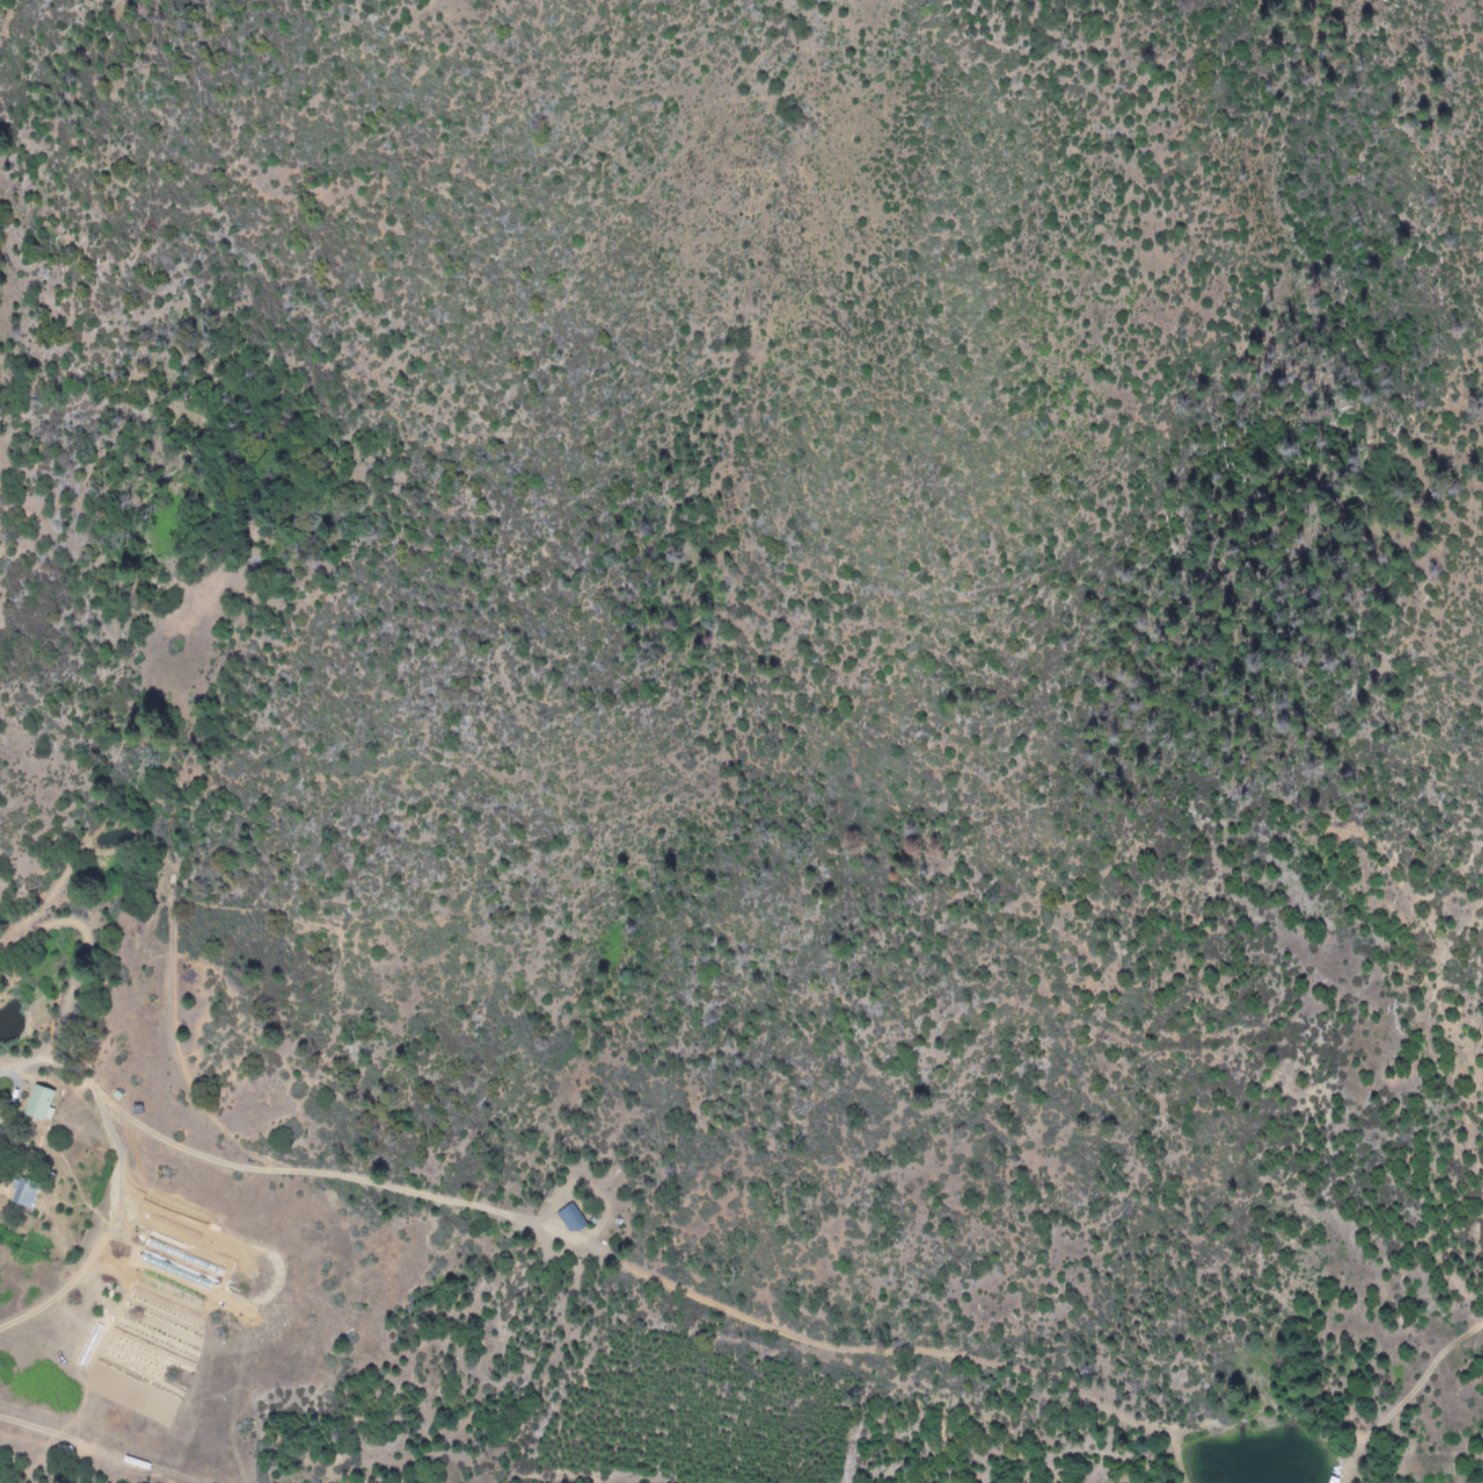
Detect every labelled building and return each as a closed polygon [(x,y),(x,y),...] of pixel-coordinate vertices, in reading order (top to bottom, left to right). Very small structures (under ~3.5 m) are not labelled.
[(53,1092),(31,1085),(21,1115),(49,1123),(53,1110),(48,1108),(53,1092)] [(10,1202),(30,1209),(38,1187),(14,1178),(11,1188),(15,1189),(10,1202)] [(586,1225),(570,1202),(554,1214),(570,1236),(586,1225)]
